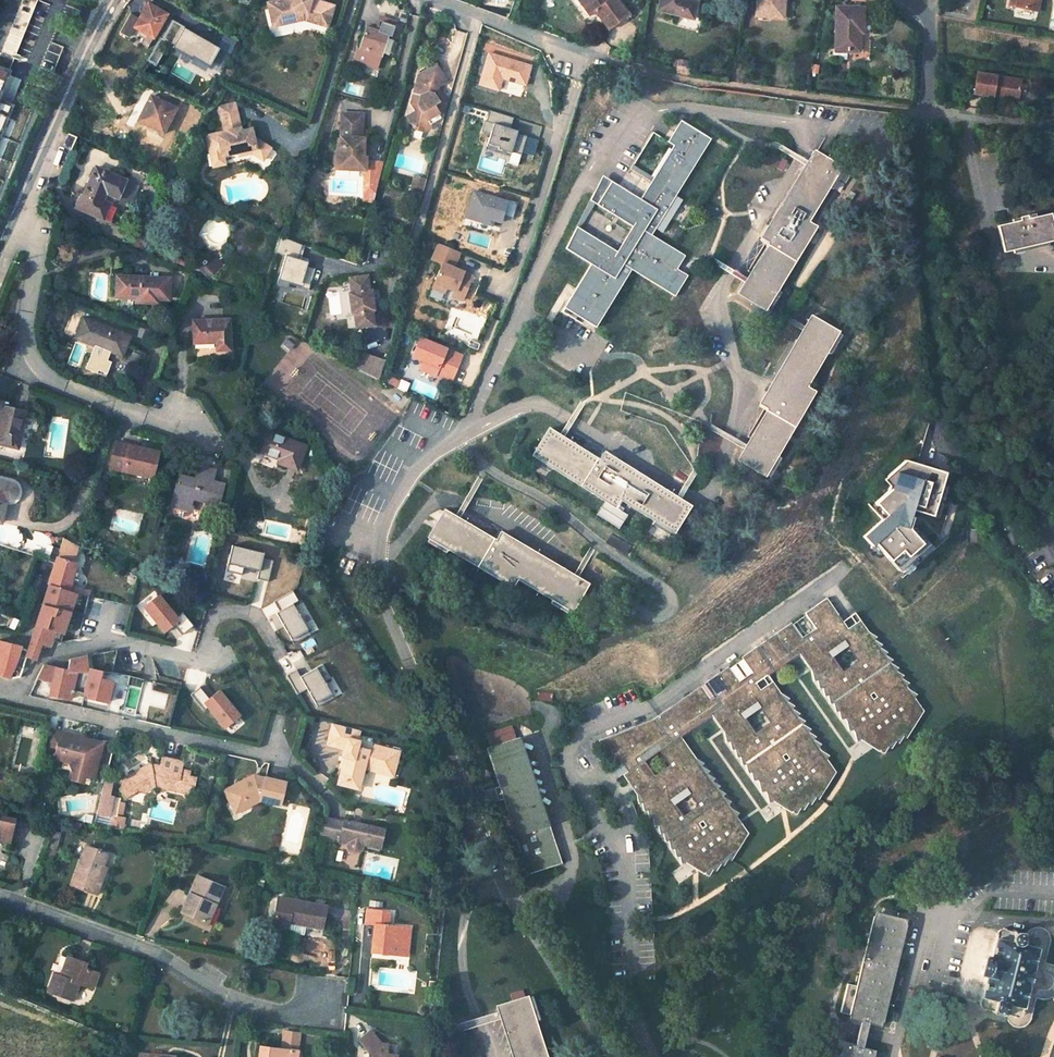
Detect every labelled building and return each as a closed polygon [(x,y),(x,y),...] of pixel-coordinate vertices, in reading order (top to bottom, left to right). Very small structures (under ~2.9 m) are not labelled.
[(272,27),(303,20),(328,28),(334,7),(313,0),(281,0),(275,2),(267,4),(272,27)] [(586,1),(582,4),(589,14),(595,10),(607,28),(627,14),(618,0),(585,0),(586,1)] [(656,8),(691,18),(694,6),(683,3),(683,0),(658,0),(656,8)] [(754,14),(783,17),(785,0),(756,0),(754,14)] [(1013,5),(1031,8),(1033,0),(1014,0),(1013,5)] [(1044,0),(1033,0),(1031,8),(1042,10),(1044,0)] [(167,16),(147,3),(138,18),(133,27),(153,39),(167,16)] [(833,7),(832,48),(844,49),(844,52),(856,52),(856,32),(860,32),(860,7),(833,7)] [(133,27),(138,18),(130,13),(118,32),(126,37),(133,27)] [(367,26),(355,61),(376,69),(387,34),(392,35),(396,22),(381,17),(376,30),(367,26)] [(192,39),(194,35),(181,28),(182,26),(170,19),(158,38),(170,45),(169,47),(188,58),(191,53),(206,62),(215,48),(198,38),(196,41),(192,39)] [(497,89),(501,78),(524,85),(530,66),(488,53),(478,83),(497,89)] [(403,116),(410,127),(417,129),(424,125),(428,123),(430,119),(431,114),(437,115),(441,100),(435,98),(432,91),(435,84),(443,80),(433,63),(416,73),(420,81),(418,89),(411,87),(406,102),(412,111),(403,116)] [(1026,83),(980,75),(977,95),(997,100),(997,95),(1012,98),(1013,94),(1023,96),(1026,83)] [(149,128),(160,133),(173,109),(148,95),(137,116),(151,124),(149,128)] [(218,106),(223,130),(204,135),(212,166),(224,163),(222,155),(237,152),(250,149),(250,152),(262,159),(269,147),(252,136),(250,127),(240,130),(234,102),(218,106)] [(10,108),(0,103),(0,133),(10,108)] [(517,130),(509,128),(513,117),(489,110),(485,120),(483,120),(480,130),(489,133),(486,142),(498,146),(498,149),(510,152),(510,151),(520,154),(526,135),(516,132),(517,130)] [(335,168),(348,169),(348,166),(356,166),(356,169),(364,169),(365,156),(362,156),(363,137),(360,137),(361,113),(340,112),(338,145),(336,145),(335,155),(333,157),(332,162),(335,165),(335,168)] [(149,128),(151,124),(137,116),(134,120),(149,128)] [(601,171),(588,197),(624,219),(631,224),(625,234),(624,234),(616,247),(575,222),(564,246),(589,261),(562,305),(595,325),(630,267),(672,293),(686,272),(676,265),(684,252),(651,231),(711,135),(686,120),(679,116),(666,138),(672,142),(639,195),(601,171)] [(984,132),(982,142),(990,144),(992,134),(984,132)] [(739,285),(765,301),(817,219),(809,213),(843,162),(816,145),(762,230),(771,235),(739,285)] [(94,167),(81,197),(79,196),(73,208),(101,221),(108,204),(96,199),(99,191),(116,198),(124,180),(94,167)] [(410,175),(406,188),(418,191),(421,178),(410,175)] [(128,180),(122,198),(131,201),(137,183),(128,180)] [(375,193),(377,183),(363,182),(363,192),(375,193)] [(473,191),(465,216),(491,224),(492,219),(499,222),(501,215),(511,218),(516,202),(506,198),(505,201),(473,191)] [(491,224),(465,216),(462,224),(488,232),(491,224)] [(1003,252),(1053,243),(1053,228),(1053,229),(1051,216),(1027,221),(1026,217),(1018,219),(1019,223),(998,226),(1003,252)] [(299,257),(302,245),(279,238),(275,250),(299,257)] [(471,275),(452,267),(459,251),(437,243),(431,259),(441,263),(431,286),(443,291),(445,286),(454,290),(452,295),(461,299),(471,275)] [(194,264),(206,277),(220,264),(207,251),(194,264)] [(332,257),(317,251),(319,265),(332,263),(332,257)] [(306,290),(314,266),(283,256),(275,280),(306,290)] [(350,312),(352,312),(354,327),(372,325),(370,310),(372,309),(369,290),(367,290),(365,275),(347,277),(349,292),(347,293),(350,312)] [(157,303),(157,299),(168,299),(168,281),(113,279),(112,298),(134,299),(134,303),(157,303)] [(737,449),(763,465),(814,383),(806,378),(838,325),(813,309),(760,393),(768,399),(737,449)] [(73,338),(120,357),(128,335),(81,317),(73,338)] [(192,344),(216,343),(216,351),(231,350),(229,321),(191,323),(192,344)] [(434,374),(434,372),(450,379),(460,354),(418,336),(411,355),(421,359),(418,367),(434,374)] [(354,366),(375,377),(381,359),(359,352),(354,366)] [(0,408),(0,410),(0,447),(15,451),(20,433),(18,432),(23,415),(0,408)] [(546,430),(531,457),(617,504),(621,497),(676,526),(690,500),(603,451),(598,459),(546,430)] [(264,433),(256,452),(280,461),(278,466),(297,472),(305,448),(264,433)] [(103,457),(114,459),(112,469),(148,477),(152,464),(156,465),(159,453),(117,443),(118,439),(108,437),(103,457)] [(948,487),(947,473),(904,460),(882,480),(889,488),(872,504),(883,515),(859,536),(868,546),(871,543),(902,578),(934,550),(914,528),(909,531),(905,526),(910,511),(938,519),(948,487)] [(199,467),(195,481),(193,485),(208,488),(212,472),(199,467)] [(212,472),(208,488),(193,485),(195,481),(180,476),(171,505),(190,511),(193,499),(206,503),(204,511),(217,514),(224,487),(214,484),(217,473),(212,472)] [(1,524),(5,500),(7,500),(9,500),(11,499),(13,498),(15,495),(15,493),(15,491),(14,488),(12,486),(11,485),(9,484),(0,483),(0,524),(1,524)] [(517,575),(570,606),(586,580),(511,536),(500,529),(495,538),(443,508),(428,533),(512,583),(517,575)] [(982,519),(970,519),(970,531),(982,531),(982,519)] [(603,531),(623,543),(628,534),(608,523),(603,531)] [(19,678),(25,657),(36,660),(41,644),(48,647),(55,632),(63,634),(77,594),(74,593),(70,591),(71,587),(67,586),(74,564),(71,563),(77,545),(62,537),(59,548),(51,546),(46,560),(55,563),(49,580),(48,584),(37,621),(28,650),(21,649),(21,647),(6,644),(0,642),(0,676),(10,679),(18,678),(19,678)] [(267,581),(272,560),(262,557),(263,552),(231,545),(227,564),(225,571),(241,574),(243,567),(258,570),(256,578),(267,581)] [(163,632),(172,625),(180,635),(192,625),(181,612),(176,617),(157,595),(142,607),(163,632)] [(905,737),(908,738),(925,711),(916,698),(918,695),(910,690),(908,687),(910,684),(902,680),(905,676),(897,672),(899,669),(892,664),(893,660),(886,656),(888,653),(881,648),(883,645),(875,641),(877,637),(870,633),(855,612),(844,621),(828,598),(805,613),(806,615),(794,624),(792,623),(742,657),(743,659),(730,669),(728,668),(655,719),(599,741),(617,767),(622,764),(628,772),(623,775),(637,795),(639,804),(643,803),(645,811),(648,811),(650,819),(653,818),(655,827),(659,826),(660,834),(664,833),(666,842),(670,841),(672,849),(675,849),(677,857),(680,856),(682,864),(687,862),(694,857),(706,874),(710,876),(714,870),(717,872),(722,865),(725,867),(729,859),(732,861),(749,834),(737,817),(740,813),(731,809),(730,806),(732,802),(724,797),(726,794),(719,790),(721,787),(713,782),(715,779),(708,774),(710,772),(703,767),(705,764),(696,759),(681,737),(713,715),(725,733),(727,741),(731,741),(732,749),(737,748),(738,757),(742,756),(744,765),(747,764),(749,772),(753,771),(755,780),(758,779),(760,782),(762,791),(767,791),(768,793),(770,803),(774,802),(782,796),(793,811),(798,814),(802,809),(805,811),(809,803),(812,805),(817,798),(820,800),(837,772),(828,759),(830,756),(822,750),(820,748),(822,745),(814,740),(816,737),(809,733),(812,729),(804,725),(806,721),(799,717),(801,714),(793,709),(795,706),(788,702),(790,699),(782,694),(769,676),(800,654),(813,672),(815,680),(818,679),(820,688),(824,687),(826,695),(830,695),(831,703),(835,703),(837,711),(841,710),(842,719),(846,718),(848,721),(850,730),(854,729),(856,732),(857,740),(861,739),(869,734),(881,750),(885,753),(889,747),(892,749),(897,742),(900,744),(905,737)] [(294,642),(311,633),(294,602),(277,611),(294,642)] [(68,671),(43,665),(36,683),(52,688),(50,695),(69,700),(71,691),(88,694),(87,698),(107,702),(112,682),(100,679),(101,672),(87,669),(85,657),(82,657),(70,659),(68,671)] [(297,693),(306,688),(317,706),(334,697),(316,666),(300,675),(297,669),(286,675),(297,693)] [(202,710),(207,706),(224,727),(238,716),(218,691),(214,694),(205,682),(189,694),(202,710)] [(509,714),(483,722),(488,736),(514,727),(509,714)] [(344,761),(340,776),(356,780),(360,764),(364,765),(366,759),(384,763),(382,770),(392,772),(398,748),(374,742),(373,749),(360,746),(358,738),(356,738),(358,727),(332,721),(328,738),(345,742),(345,746),(343,753),(347,754),(345,761),(344,761)] [(59,746),(63,732),(47,728),(47,731),(44,743),(59,746)] [(54,749),(52,759),(69,763),(68,770),(67,772),(68,774),(69,776),(71,777),(74,776),(76,775),(77,773),(87,776),(96,779),(105,743),(63,732),(59,746),(44,743),(43,746),(54,749)] [(869,734),(861,739),(880,751),(881,750),(869,734)] [(561,859),(519,735),(485,746),(527,870),(561,859)] [(122,780),(121,789),(127,797),(137,790),(144,792),(154,786),(189,793),(190,787),(194,788),(196,777),(190,776),(190,771),(182,769),(184,761),(163,757),(161,766),(152,764),(151,762),(122,780)] [(384,763),(366,759),(364,765),(382,770),(384,763)] [(364,765),(360,764),(356,780),(340,776),(338,784),(359,789),(364,765)] [(87,776),(77,773),(74,781),(85,784),(87,776)] [(260,799),(280,804),(286,781),(266,776),(265,779),(255,777),(256,774),(255,774),(224,790),(231,804),(237,805),(246,801),(249,805),(260,799)] [(120,791),(114,782),(102,789),(96,816),(108,819),(113,796),(120,791)] [(782,796),(774,802),(792,813),(793,811),(782,796)] [(236,812),(249,805),(246,801),(237,805),(231,804),(236,812)] [(0,817),(0,840),(7,842),(12,820),(0,817)] [(361,847),(378,851),(382,830),(356,824),(356,827),(352,826),(350,823),(342,821),(342,823),(322,819),(318,836),(338,840),(338,843),(346,844),(346,845),(345,847),(346,848),(347,850),(348,851),(349,853),(351,853),(353,854),(354,854),(357,853),(358,852),(359,851),(360,850),(361,848),(361,847)] [(56,829),(47,855),(53,857),(62,831),(56,829)] [(89,845),(73,884),(97,894),(103,880),(99,878),(104,865),(109,852),(89,845)] [(694,857),(687,862),(705,874),(706,874),(694,857)] [(104,865),(99,878),(103,880),(108,867),(104,865)] [(181,912),(204,922),(213,903),(217,904),(224,886),(197,874),(181,912)] [(281,896),(275,925),(290,929),(291,924),(325,931),(330,908),(281,896)] [(217,904),(213,903),(204,922),(209,924),(217,904)] [(376,924),(373,952),(382,953),(383,948),(388,949),(387,953),(398,954),(399,943),(409,944),(411,927),(389,925),(391,911),(369,909),(367,923),(376,924)] [(849,1013),(878,1021),(905,916),(876,909),(857,982),(845,979),(837,1007),(850,1010),(849,1013)] [(1022,1010),(1022,1007),(1038,945),(1038,943),(1038,942),(1038,940),(1037,938),(1036,937),(1034,936),(1033,935),(1004,929),(1003,929),(1001,929),(999,930),(998,931),(997,932),(996,934),(990,958),(987,957),(983,960),(980,972),(983,976),(986,976),(980,999),(979,1001),(979,1003),(980,1005),(981,1006),(982,1008),(984,1008),(985,1009),(1012,1015),(1013,1015),(1016,1015),(1018,1014),(1019,1013),(1021,1012),(1022,1010)] [(399,943),(398,954),(408,956),(409,944),(399,943)] [(43,990),(68,999),(75,982),(88,988),(94,972),(79,967),(82,961),(64,955),(59,967),(62,969),(60,976),(56,975),(50,972),(43,990)] [(531,994),(502,1003),(519,1056),(551,1056),(531,994)] [(396,1055),(386,1053),(387,1043),(381,1042),(370,1029),(359,1038),(369,1051),(368,1056),(396,1056),(396,1055)] [(300,1032),(282,1030),(281,1042),(298,1045),(300,1032)] [(871,1048),(842,1040),(838,1056),(869,1056),(871,1048)] [(297,1051),(261,1045),(259,1056),(297,1056),(297,1051)]
